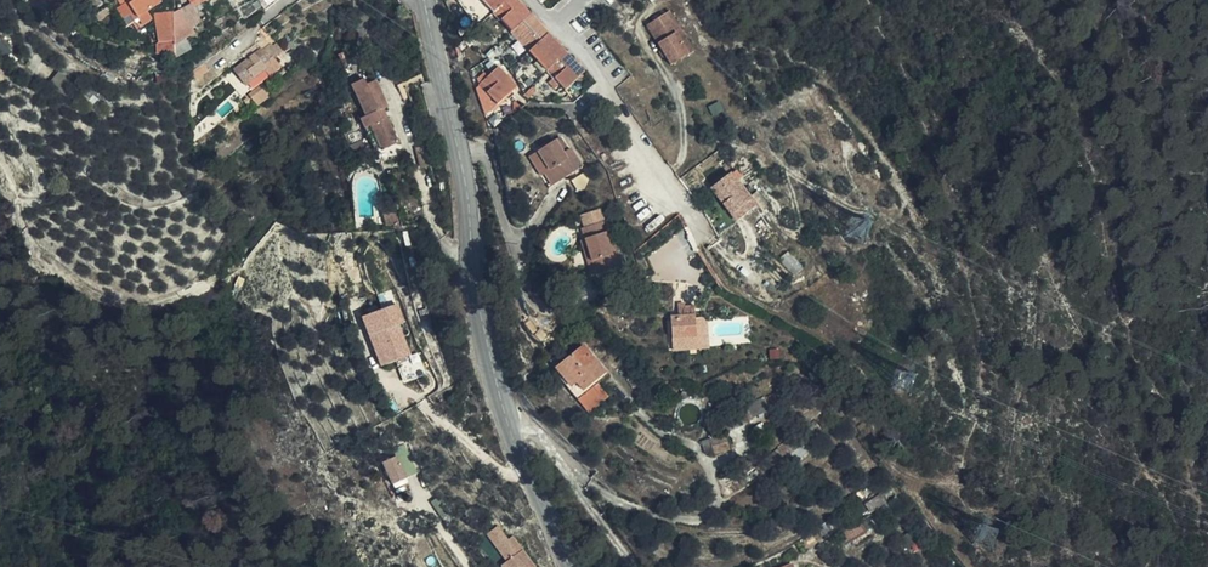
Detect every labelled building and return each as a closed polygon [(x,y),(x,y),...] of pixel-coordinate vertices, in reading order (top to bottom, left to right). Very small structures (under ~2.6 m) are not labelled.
[(108,5),(113,13),(123,28),(132,22),(138,18),(147,12),(160,3),(158,0),(116,0),(108,5)] [(264,9),(276,0),(258,0),(264,9)] [(560,83),(565,90),(584,71),(517,0),(482,0),(554,77),(560,83)] [(190,4),(173,14),(174,33),(186,26),(188,30),(202,23),(193,8),(197,5),(194,1),(190,4)] [(113,13),(108,5),(100,11),(105,18),(113,13)] [(105,18),(100,11),(94,14),(99,22),(105,18)] [(152,20),(147,12),(138,18),(143,26),(152,20)] [(138,18),(132,22),(139,32),(145,28),(143,26),(138,18)] [(174,38),(173,22),(156,24),(158,39),(174,38)] [(671,25),(654,36),(673,66),(690,55),(671,25)] [(186,26),(174,33),(174,38),(175,41),(175,45),(185,39),(191,35),(188,30),(186,26)] [(175,45),(175,53),(176,58),(191,49),(185,39),(175,45)] [(159,53),(175,53),(175,45),(175,41),(158,43),(159,53)] [(273,58),(282,50),(276,43),(273,45),(270,42),(261,49),(269,59),(272,57),(273,58)] [(234,68),(245,82),(273,58),(272,57),(269,59),(261,49),(257,43),(244,53),(248,58),(234,68)] [(212,56),(208,51),(202,55),(206,61),(212,56)] [(191,63),(192,73),(195,77),(207,68),(199,58),(191,63)] [(273,58),(245,82),(250,89),(280,66),(273,58)] [(222,67),(217,60),(210,66),(215,72),(222,67)] [(479,85),(480,86),(497,104),(515,86),(498,67),(487,77),(480,84),(479,85)] [(477,80),(480,84),(487,77),(484,73),(477,80)] [(381,151),(399,142),(388,119),(384,121),(379,111),(384,109),(388,106),(376,80),(372,82),(369,77),(351,85),(365,117),(360,119),(365,130),(371,127),(381,151)] [(554,88),(560,83),(554,77),(549,83),(554,88)] [(250,96),(244,99),(247,103),(252,98),(258,105),(269,95),(261,85),(249,95),(250,96)] [(480,86),(477,89),(478,93),(486,114),(497,104),(480,86)] [(536,91),(531,87),(523,95),(528,98),(536,91)] [(384,121),(388,119),(384,109),(379,111),(384,121)] [(371,127),(365,130),(375,153),(381,151),(371,127)] [(560,137),(555,140),(564,153),(568,151),(560,137)] [(564,153),(555,140),(538,152),(549,170),(545,173),(554,185),(571,174),(582,167),(571,149),(568,151),(564,153)] [(549,170),(538,152),(530,157),(542,176),(545,173),(549,170)] [(713,188),(734,213),(752,198),(731,172),(713,188)] [(571,174),(554,185),(553,191),(577,175),(571,174)] [(752,198),(734,213),(740,220),(758,205),(752,198)] [(388,213),(387,229),(397,229),(398,214),(388,213)] [(581,229),(585,240),(592,262),(596,261),(600,275),(619,269),(615,254),(612,255),(605,234),(608,233),(605,222),(581,229)] [(615,254),(608,233),(605,234),(612,255),(615,254)] [(592,262),(585,240),(581,242),(592,277),(600,275),(596,261),(592,262)] [(676,330),(678,352),(702,349),(699,319),(683,321),(684,330),(676,330)] [(373,335),(379,350),(386,366),(409,356),(398,325),(373,335)] [(607,375),(583,347),(555,370),(561,377),(559,379),(577,401),(607,375)] [(704,362),(702,349),(678,352),(680,364),(704,362)] [(386,366),(379,350),(374,353),(380,368),(386,366)] [(806,396),(800,385),(785,390),(721,418),(727,434),(747,425),(751,418),(758,414),(760,419),(802,401),(806,396)] [(687,400),(688,394),(681,392),(679,398),(687,400)] [(827,440),(814,423),(759,464),(765,471),(778,461),(786,470),(827,440)] [(725,436),(710,440),(713,452),(714,455),(730,450),(725,436)] [(713,452),(710,440),(701,442),(705,455),(713,452)] [(395,457),(384,462),(393,481),(404,475),(395,457)] [(411,492),(421,487),(417,481),(409,486),(411,492)] [(506,561),(501,564),(503,566),(538,566),(516,533),(509,538),(500,523),(487,532),(506,561)] [(864,523),(841,529),(844,540),(867,534),(864,523)]
